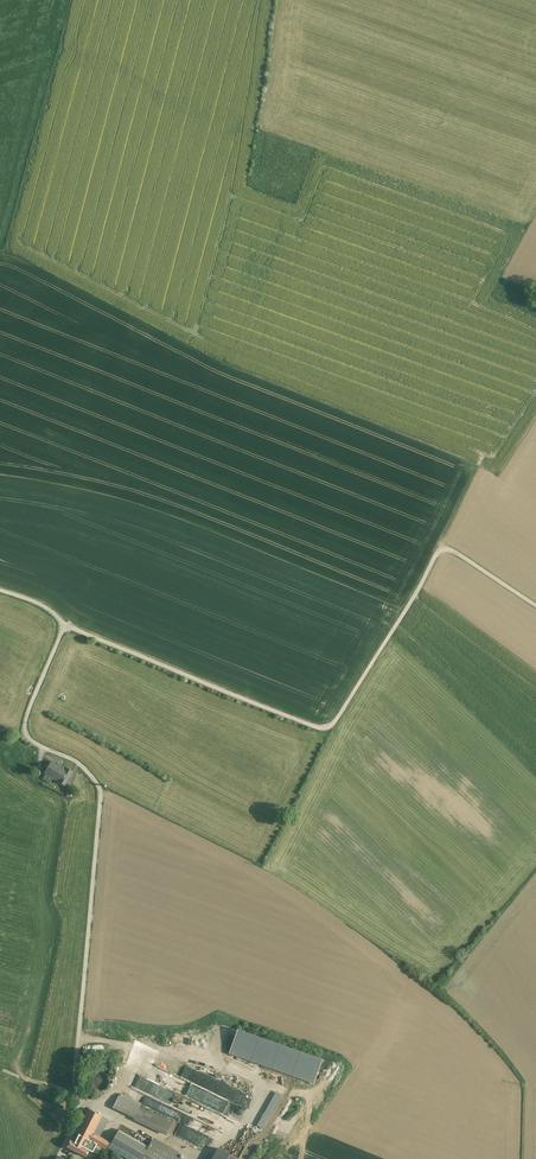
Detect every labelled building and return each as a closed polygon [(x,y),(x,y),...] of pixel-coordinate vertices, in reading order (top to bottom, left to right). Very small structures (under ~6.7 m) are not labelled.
[(72,772),(49,760),(42,774),(65,786),(72,772)] [(320,1059),(236,1029),(228,1052),(312,1082),(320,1059)] [(95,1090),(99,1091),(102,1090),(105,1088),(107,1086),(108,1083),(108,1079),(107,1076),(105,1073),(102,1072),(98,1071),(95,1072),(92,1074),(90,1076),(89,1079),(89,1083),(90,1086),(92,1088),(95,1090)] [(173,1121),(119,1093),(112,1107),(166,1134),(173,1121)] [(103,1118),(86,1109),(65,1145),(82,1155),(90,1141),(103,1149),(105,1145),(108,1140),(95,1133),(103,1118)] [(105,1145),(129,1158),(138,1158),(150,1138),(119,1121),(108,1140),(105,1145)] [(150,1138),(138,1158),(181,1158),(182,1157),(150,1138)] [(229,1140),(223,1150),(237,1158),(244,1147),(241,1145),(238,1143),(237,1145),(229,1140)] [(216,1148),(209,1158),(235,1158),(216,1148)]
